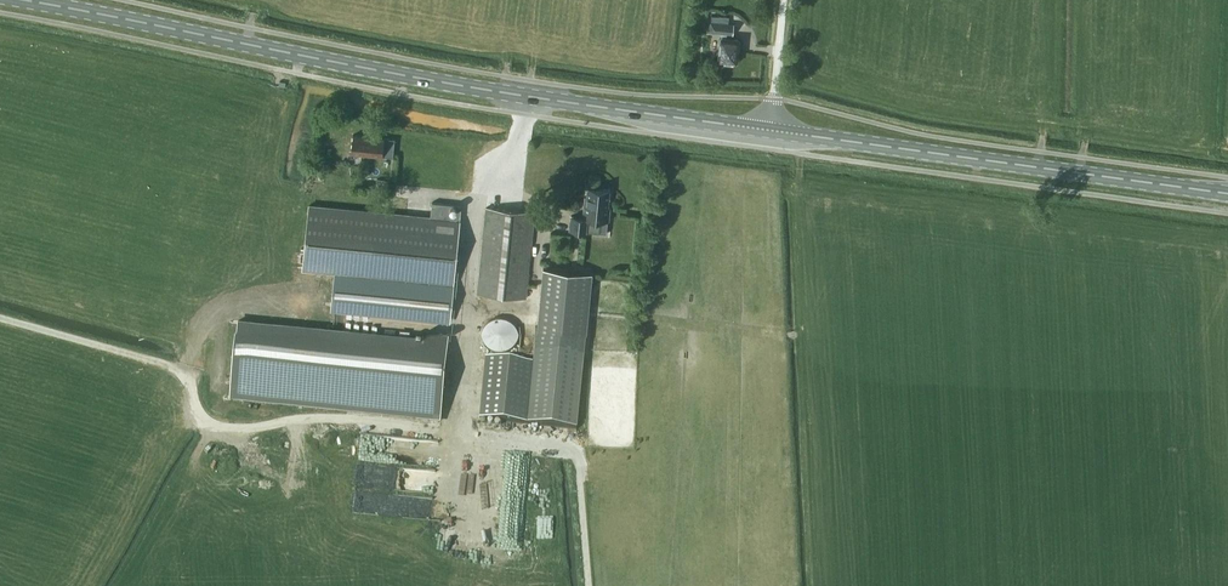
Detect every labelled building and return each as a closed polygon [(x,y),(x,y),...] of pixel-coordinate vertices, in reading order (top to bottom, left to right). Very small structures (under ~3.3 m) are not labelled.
[(734,23),(728,23),(729,16),(711,14),(710,21),(711,21),(710,31),(722,32),(719,59),(728,60),(729,62),(734,63),(735,60),(737,61),(739,39),(727,37),(727,33),(733,33),(734,23)] [(395,158),(396,139),(385,138),(385,139),(355,136),(353,154),(383,156),(383,157),(395,158)] [(587,231),(588,218),(598,219),(609,220),(610,206),(608,206),(610,189),(588,187),(587,204),(584,204),(583,216),(571,215),(570,229),(587,231)] [(455,283),(463,205),(433,202),(432,217),(311,206),(305,269),(335,272),(455,283)] [(527,297),(536,211),(487,207),(479,292),(522,296),(527,297)] [(576,430),(592,272),(543,267),(534,364),(528,425),(576,430)] [(455,283),(335,272),(332,308),(452,319),(455,283)] [(520,339),(506,313),(480,327),(494,353),(520,339)] [(239,319),(231,399),(440,421),(449,341),(239,319)] [(360,435),(361,460),(388,459),(387,435),(360,435)]
